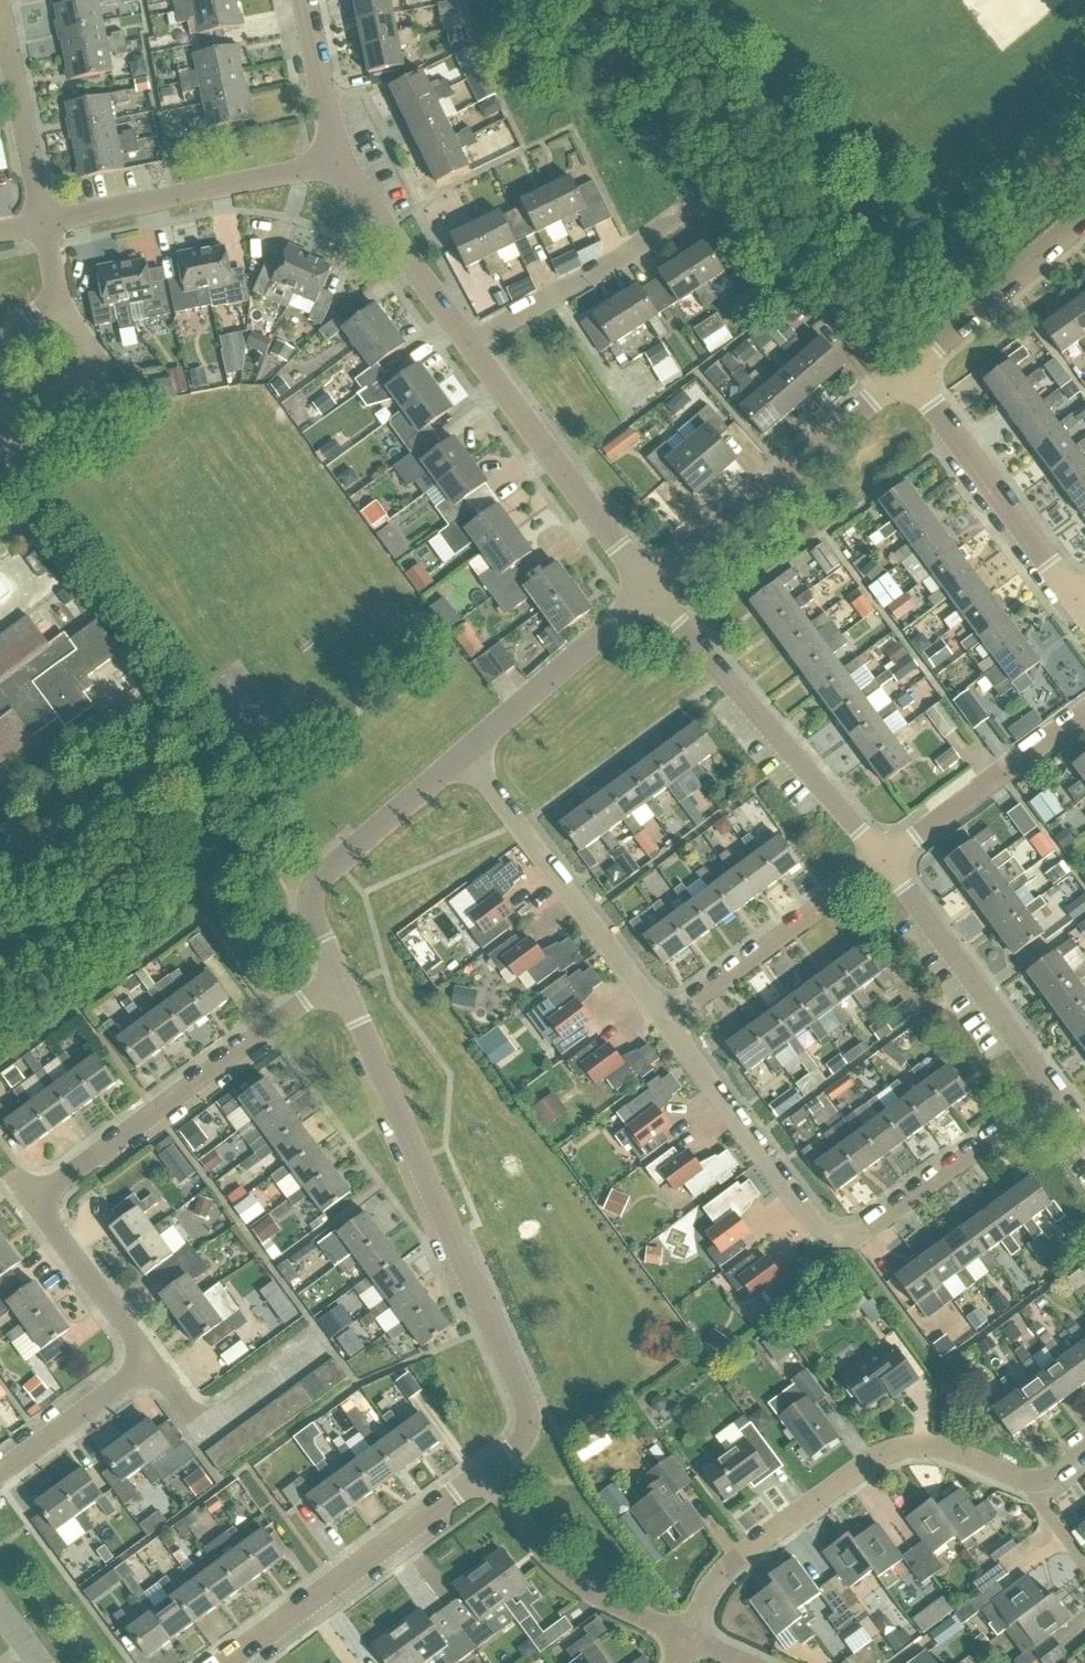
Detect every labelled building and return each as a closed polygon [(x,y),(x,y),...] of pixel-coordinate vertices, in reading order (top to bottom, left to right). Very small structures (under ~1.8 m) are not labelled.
[(61,31),(103,23),(100,9),(119,6),(118,0),(86,0),(56,6),(61,31)] [(193,2),(186,3),(186,0),(185,0),(173,2),(176,13),(237,1),(236,0),(192,0),(193,2)] [(358,21),(393,14),(390,0),(354,0),(358,21)] [(242,26),(237,1),(176,13),(178,25),(190,22),(189,19),(196,17),(199,35),(242,26)] [(462,14),(460,2),(455,3),(455,2),(439,5),(441,18),(462,14)] [(176,13),(168,15),(170,26),(178,25),(176,13)] [(397,31),(393,14),(358,21),(363,48),(416,37),(415,28),(397,31)] [(106,36),(103,23),(61,31),(66,56),(127,44),(124,33),(106,36)] [(461,29),(447,32),(450,45),(463,42),(461,29)] [(400,49),(418,46),(416,37),(363,48),(369,74),(390,70),(392,77),(404,75),(402,68),(404,67),(400,49)] [(110,59),(129,55),(127,44),(66,56),(71,81),(113,73),(110,59)] [(179,72),(181,83),(242,71),(237,45),(194,54),(198,71),(192,73),(191,69),(179,72)] [(466,80),(484,72),(472,47),(454,55),(466,80)] [(133,79),(147,76),(144,56),(131,65),(133,79)] [(242,71),(181,83),(183,94),(196,91),(195,88),(201,87),(205,104),(247,95),(242,71)] [(390,87),(402,112),(451,88),(447,80),(430,88),(422,72),(390,87)] [(484,72),(466,80),(478,104),(495,96),(484,72)] [(137,94),(151,91),(148,79),(135,81),(137,94)] [(163,100),(174,97),(172,88),(161,90),(163,100)] [(455,97),(451,88),(402,112),(414,136),(446,120),(438,105),(455,97)] [(67,104),(72,129),(114,121),(111,107),(130,104),(127,92),(67,104)] [(247,95),(205,104),(208,121),(202,122),(201,119),(189,121),(191,133),(252,121),(247,95)] [(479,110),(485,122),(501,113),(495,101),(479,110)] [(453,136),(446,120),(414,136),(425,160),(474,136),(470,128),(453,136)] [(117,134),(114,121),(72,129),(77,154),(137,142),(135,131),(117,134)] [(462,152),(478,144),(474,136),(425,160),(437,185),(469,169),(462,152)] [(145,153),(157,151),(155,140),(143,142),(145,153)] [(121,156),(140,153),(137,142),(77,154),(82,179),(124,170),(121,156)] [(592,183),(577,190),(571,178),(547,190),(562,222),(578,215),(586,231),(609,219),(592,183)] [(562,222),(547,190),(521,202),(524,207),(513,212),(526,239),(537,234),(537,235),(538,234),(546,250),(555,246),(547,230),(562,222)] [(526,239),(513,212),(503,217),(500,212),(475,225),(499,273),(507,269),(499,253),(516,245),(516,244),(526,239)] [(499,273),(475,225),(451,237),(466,269),(483,261),(491,277),(499,273)] [(710,283),(725,273),(705,243),(682,258),(712,303),(720,298),(710,283)] [(295,292),(311,258),(312,255),(289,245),(276,275),(263,269),(253,293),(275,303),(282,286),(294,291),(295,292)] [(226,306),(251,301),(246,276),(232,279),(226,248),(202,252),(210,288),(208,289),(209,292),(212,306),(226,303),(226,306)] [(210,288),(202,252),(202,249),(177,254),(184,286),(170,289),(175,314),(212,306),(209,292),(208,289),(210,288)] [(561,278),(583,267),(575,252),(553,263),(561,278)] [(942,275),(951,268),(940,253),(931,260),(942,275)] [(333,268),(311,258),(295,292),(294,291),(293,294),(316,304),(309,320),(322,326),(332,303),(320,297),(333,268)] [(678,303),(694,293),(704,308),(712,303),(682,258),(659,273),(662,277),(652,284),(668,309),(678,303)] [(147,320),(171,315),(166,290),(152,292),(146,261),(123,266),(130,302),(129,302),(129,305),(130,305),(143,302),(147,320)] [(130,302),(123,266),(122,263),(97,268),(104,299),(90,302),(96,327),(118,323),(120,333),(135,330),(130,305),(129,305),(129,302),(130,302)] [(527,297),(537,291),(531,280),(520,285),(527,297)] [(658,316),(668,309),(652,284),(642,290),(639,286),(610,305),(630,335),(647,324),(659,341),(669,334),(658,317),(659,317),(658,316)] [(499,308),(509,303),(504,292),(494,297),(499,308)] [(1064,310),(1084,337),(1084,295),(1064,310)] [(601,353),(630,335),(610,305),(582,323),(601,353)] [(358,349),(390,325),(376,306),(349,326),(342,315),(320,332),(327,342),(344,330),(358,349)] [(1080,341),(1084,348),(1084,337),(1064,310),(1041,327),(1062,355),(1080,341)] [(702,342),(725,327),(718,316),(695,330),(702,342)] [(780,335),(771,323),(760,332),(769,344),(780,335)] [(378,365),(405,345),(390,325),(358,349),(372,368),(356,381),(363,391),(385,375),(378,365)] [(710,354),(733,340),(725,327),(702,342),(710,354)] [(241,331),(220,335),(226,373),(248,370),(241,331)] [(246,347),(266,356),(273,342),(253,333),(246,347)] [(796,337),(789,343),(825,384),(845,366),(822,339),(808,351),(796,337)] [(287,363),(294,350),(277,341),(270,354),(287,363)] [(743,365),(757,353),(747,341),(733,353),(743,365)] [(825,384),(789,343),(782,349),(794,363),(781,374),(805,401),(825,384)] [(653,369),(671,358),(662,344),(644,354),(653,369)] [(983,383),(1000,406),(1028,385),(1025,381),(1015,368),(1030,357),(1023,348),(1008,359),(1010,363),(983,383)] [(740,372),(742,370),(729,355),(721,362),(733,376),(739,371),(740,372)] [(671,359),(653,371),(663,387),(682,375),(671,359)] [(397,382),(390,372),(385,375),(363,391),(358,395),(367,408),(396,400),(404,411),(436,387),(419,365),(397,382)] [(715,366),(704,375),(713,385),(724,376),(715,366)] [(194,390),(208,387),(204,368),(190,372),(194,390)] [(1040,370),(1025,381),(1028,385),(1000,406),(1017,428),(1044,408),(1041,404),(1042,403),(1032,390),(1046,379),(1040,370)] [(184,371),(173,373),(178,397),(190,395),(184,371)] [(764,437),(785,419),(749,378),(747,380),(740,372),(739,371),(733,376),(730,379),(739,389),(740,404),(742,407),(740,409),(764,437)] [(805,401),(781,374),(768,385),(756,372),(749,378),(785,419),(805,401)] [(137,399),(151,397),(148,378),(134,381),(137,399)] [(280,398),(290,390),(281,378),(271,386),(280,398)] [(1069,402),(1080,394),(1072,381),(1060,390),(1069,402)] [(430,426),(452,410),(436,387),(404,411),(420,433),(407,442),(415,452),(437,436),(430,426)] [(1056,392),(1042,403),(1041,404),(1044,408),(1017,428),(1033,450),(1061,430),(1058,426),(1058,425),(1048,412),(1063,401),(1056,392)] [(322,417),(337,406),(328,393),(313,405),(322,417)] [(729,430),(708,406),(689,423),(699,434),(687,444),(716,478),(738,459),(737,457),(735,458),(719,439),(729,430)] [(1078,453),(1074,448),(1075,448),(1065,434),(1080,424),(1084,420),(1084,406),(1073,415),(1058,425),(1058,426),(1061,430),(1033,450),(1050,473),(1078,453)] [(432,456),(424,446),(393,468),(408,488),(430,472),(439,485),(471,461),(455,439),(432,456)] [(619,439),(610,446),(618,457),(627,450),(619,439)] [(328,462),(343,451),(335,440),(320,450),(328,462)] [(1075,448),(1074,448),(1078,453),(1050,473),(1066,495),(1084,482),(1084,462),(1081,457),(1084,454),(1084,440),(1075,448)] [(716,478),(687,444),(676,454),(666,443),(647,459),(667,484),(678,475),(694,494),(693,495),(694,497),(716,478)] [(471,461),(439,485),(449,499),(436,508),(449,527),(472,510),(464,500),(487,484),(471,461)] [(347,489),(359,481),(351,469),(339,477),(347,489)] [(1066,495),(1083,518),(1084,517),(1084,482),(1066,495)] [(924,506),(907,483),(878,504),(892,522),(877,533),(884,542),(899,531),(895,527),(924,506)] [(379,500),(362,511),(372,526),(388,516),(379,500)] [(912,549),(941,528),(924,506),(895,527),(899,531),(909,545),(894,555),(901,564),(915,554),(912,549)] [(479,520),(472,510),(449,527),(450,527),(439,535),(455,557),(475,543),(483,554),(515,531),(498,507),(479,520)] [(389,522),(386,518),(371,528),(374,532),(389,522)] [(386,542),(397,534),(390,524),(379,532),(386,542)] [(941,528),(912,549),(915,554),(901,564),(911,578),(917,587),(932,576),(929,572),(957,551),(941,528)] [(515,531),(483,554),(493,569),(479,579),(493,598),(521,577),(514,567),(532,554),(515,531)] [(810,553),(827,576),(840,566),(824,543),(810,553)] [(974,573),(957,551),(929,572),(932,576),(942,589),(927,600),(934,609),(948,598),(945,594),(974,573)] [(39,579),(49,572),(35,553),(26,560),(39,579)] [(872,582),(883,571),(873,560),(862,572),(872,582)] [(419,594),(434,583),(420,565),(406,575),(419,594)] [(829,590),(850,576),(844,565),(822,579),(829,590)] [(521,577),(492,598),(506,617),(531,598),(542,613),(575,590),(558,566),(528,588),(521,577)] [(794,606),(792,603),(781,589),(797,577),(791,569),(774,581),(776,583),(750,603),(767,626),(794,606)] [(962,616),(990,596),(974,573),(945,594),(948,598),(958,612),(944,623),(951,632),(965,621),(962,616)] [(882,597),(893,588),(885,578),(874,587),(882,597)] [(66,606),(74,600),(66,590),(58,596),(66,606)] [(575,590),(542,613),(553,628),(538,639),(545,648),(592,614),(575,590)] [(811,628),(809,625),(798,611),(814,599),(808,591),(792,603),(794,606),(767,626),(783,649),(811,628)] [(852,603),(863,619),(876,610),(865,594),(852,603)] [(979,639),(1007,618),(990,596),(962,616),(965,621),(975,634),(961,645),(967,654),(982,643),(979,639)] [(918,610),(908,597),(891,611),(901,624),(918,610)] [(825,648),(815,634),(831,622),(825,614),(809,625),(811,628),(783,649),(800,671),(827,651),(825,648)] [(0,637),(0,763),(32,740),(24,729),(7,706),(33,687),(31,685),(77,651),(70,643),(65,635),(49,647),(27,618),(0,637)] [(1023,640),(1007,618),(979,639),(982,643),(992,656),(977,667),(984,676),(998,665),(995,661),(1023,640)] [(32,740),(58,721),(59,720),(66,728),(94,708),(85,695),(95,688),(88,678),(122,653),(98,621),(70,643),(77,651),(31,685),(33,687),(7,706),(24,729),(32,740)] [(452,634),(470,659),(484,649),(473,635),(475,634),(467,623),(452,634)] [(842,670),(831,656),(847,644),(841,636),(825,648),(827,651),(800,671),(816,693),(844,673),(842,670)] [(934,669),(952,655),(941,640),(923,654),(934,669)] [(1013,683),(1041,663),(1023,640),(995,661),(998,665),(984,676),(994,689),(1000,698),(1016,687),(1013,683)] [(894,666),(907,656),(898,645),(885,655),(894,666)] [(506,676),(517,668),(501,646),(489,654),(506,676)] [(897,683),(917,667),(909,656),(888,671),(897,683)] [(859,693),(848,678),(864,666),(858,658),(842,670),(844,673),(816,693),(833,716),(861,695),(859,693)] [(875,715),(865,701),(881,689),(875,681),(859,693),(861,695),(833,716),(850,738),(877,718),(875,715)] [(974,730),(989,719),(968,691),(953,702),(974,730)] [(898,702),(904,710),(915,702),(909,694),(898,702)] [(894,740),(892,738),(881,723),(897,711),(891,703),(875,715),(877,718),(850,738),(866,761),(894,740)] [(959,728),(940,703),(925,714),(944,739),(959,728)] [(87,739),(101,729),(92,718),(79,728),(87,739)] [(1009,731),(1016,741),(1027,734),(1019,723),(1009,731)] [(695,724),(672,741),(692,769),(689,771),(701,787),(709,781),(697,765),(715,752),(695,724)] [(911,764),(898,746),(914,734),(908,726),(892,738),(894,740),(866,761),(883,784),(911,764)] [(692,769),(672,741),(649,758),(670,785),(667,788),(679,804),(687,798),(675,782),(689,771),(692,769)] [(943,773),(960,760),(952,749),(935,763),(943,773)] [(1084,779),(1069,790),(1078,802),(1084,797),(1084,756),(1073,764),(1084,779)] [(670,785),(649,758),(627,774),(647,802),(644,804),(656,820),(664,814),(653,798),(667,788),(670,785)] [(647,802),(627,774),(605,790),(625,818),(622,821),(634,837),(642,831),(630,815),(644,804),(647,802)] [(625,818),(605,790),(582,807),(603,835),(600,837),(611,853),(620,847),(608,831),(622,821),(625,818)] [(1029,804),(1045,826),(1064,811),(1049,790),(1029,804)] [(1007,815),(1023,837),(1037,828),(1020,805),(1007,815)] [(603,835),(582,807),(559,824),(579,851),(576,852),(589,869),(597,863),(585,847),(600,837),(603,835)] [(721,837),(733,828),(725,818),(713,827),(721,837)] [(944,862),(962,886),(991,865),(989,863),(978,848),(994,835),(988,827),(971,840),(972,841),(944,862)] [(634,838),(648,858),(659,850),(645,830),(634,838)] [(1055,838),(1064,849),(1075,841),(1067,830),(1055,838)] [(1030,841),(1043,860),(1055,852),(1041,833),(1030,841)] [(776,882),(799,865),(779,838),(761,851),(749,835),(741,841),(753,857),(756,855),(776,882)] [(1005,850),(989,863),(991,865),(962,886),(979,909),(1007,888),(1005,886),(994,871),(1011,858),(1005,850)] [(618,858),(630,875),(640,868),(627,851),(618,858)] [(753,899),(776,882),(756,855),(753,857),(738,867),(727,851),(718,857),(730,873),(733,871),(753,899)] [(1067,876),(1071,873),(1063,862),(1059,865),(1067,876)] [(523,877),(512,863),(504,869),(501,865),(466,891),(479,908),(470,916),(481,931),(473,937),(482,950),(510,929),(504,921),(512,915),(498,896),(523,877)] [(1053,886),(1067,876),(1059,865),(1045,875),(1053,886)] [(731,915),(753,899),(733,871),(730,873),(716,884),(704,868),(696,874),(707,890),(711,887),(731,915)] [(1022,873),(1005,886),(1007,888),(979,909),(996,932),(1024,911),(1023,909),(1012,894),(1028,882),(1022,873)] [(1066,893),(1079,884),(1073,875),(1060,885),(1066,893)] [(609,892),(616,887),(611,880),(604,885),(609,892)] [(709,931),(731,915),(711,887),(707,890),(693,900),(681,884),(673,890),(685,906),(688,904),(709,931)] [(1084,912),(1084,894),(1065,909),(1073,921),(1084,912)] [(1029,917),(1045,905),(1039,896),(1023,909),(1024,911),(996,932),(1013,956),(1042,935),(1029,917)] [(686,948),(709,931),(688,904),(685,906),(671,917),(659,901),(651,907),(662,923),(666,920),(686,948)] [(663,965),(686,948),(666,920),(662,923),(648,933),(637,917),(628,923),(641,940),(643,938),(663,965)] [(420,952),(438,939),(425,921),(407,934),(420,952)] [(190,942),(206,963),(217,955),(201,934),(190,942)] [(572,960),(580,954),(569,939),(544,958),(530,939),(522,945),(515,937),(488,958),(497,970),(505,964),(517,980),(527,972),(537,986),(559,970),(562,973),(575,964),(572,960)] [(1026,973),(1044,997),(1072,976),(1071,974),(1060,959),(1076,947),(1070,938),(1052,951),(1054,953),(1026,973)] [(860,947),(837,964),(857,991),(861,989),(874,979),(885,993),(893,987),(883,972),(895,963),(887,953),(872,964),(860,947)] [(871,1003),(861,989),(857,991),(837,964),(815,980),(835,1008),(839,1005),(852,995),(863,1010),(871,1003)] [(1071,974),(1072,976),(1044,997),(1060,1020),(1084,1002),(1084,993),(1077,982),(1084,975),(1084,964),(1071,974)] [(143,982),(154,974),(148,966),(138,974),(143,982)] [(602,984),(591,969),(583,975),(580,971),(545,997),(558,1015),(549,1022),(560,1038),(552,1044),(561,1056),(589,1036),(583,1027),(591,1021),(577,1002),(602,984)] [(205,1018),(228,1001),(208,975),(190,988),(177,971),(169,977),(181,994),(185,991),(205,1018)] [(131,994),(140,986),(133,976),(123,984),(131,994)] [(849,1020),(839,1005),(835,1008),(815,980),(793,996),(813,1024),(816,1022),(830,1011),(841,1026),(849,1020)] [(475,1010),(478,992),(455,987),(451,1005),(475,1010)] [(185,991),(181,994),(166,1005),(154,988),(146,994),(158,1011),(162,1008),(182,1035),(205,1018),(185,991)] [(793,996),(771,1012),(791,1040),(794,1038),(809,1027),(823,1046),(831,1041),(827,1036),(816,1022),(813,1024),(793,996)] [(915,1014),(906,1001),(883,1018),(892,1030),(915,1014)] [(1060,1020),(1077,1043),(1084,1037),(1084,1002),(1060,1020)] [(162,1008),(158,1011),(144,1021),(132,1005),(124,1011),(136,1028),(140,1024),(160,1051),(182,1035),(162,1008)] [(805,1053),(794,1038),(791,1040),(771,1012),(749,1029),(769,1057),(772,1054),(786,1044),(797,1059),(805,1053)] [(879,1042),(892,1032),(883,1019),(870,1029),(879,1042)] [(135,1069),(160,1051),(140,1024),(136,1028),(121,1038),(109,1022),(101,1028),(113,1044),(116,1042),(135,1069)] [(927,1023),(915,1030),(923,1043),(934,1035),(927,1023)] [(498,1063),(512,1053),(494,1029),(476,1043),(492,1064),(497,1061),(498,1063)] [(749,1029),(726,1045),(747,1073),(757,1088),(775,1075),(783,1069),(772,1054),(769,1057),(749,1029)] [(865,1041),(845,1055),(850,1063),(870,1048),(865,1041)] [(651,1067),(659,1060),(648,1046),(623,1064),(609,1046),(601,1052),(594,1043),(567,1064),(576,1077),(584,1070),(596,1086),(605,1079),(616,1093),(638,1076),(641,1080),(653,1071),(651,1067)] [(115,1084),(95,1058),(77,1071),(65,1054),(56,1061),(69,1078),(73,1075),(92,1101),(115,1084)] [(841,1054),(827,1065),(834,1074),(848,1064),(841,1054)] [(945,1111),(968,1094),(947,1066),(930,1079),(919,1065),(911,1071),(922,1085),(925,1083),(945,1111)] [(816,1066),(805,1074),(816,1088),(827,1080),(816,1066)] [(21,1083),(25,1080),(17,1068),(4,1078),(12,1089),(21,1083)] [(73,1075),(69,1078),(54,1088),(42,1071),(34,1077),(47,1094),(50,1092),(70,1118),(92,1101),(73,1075)] [(681,1090),(670,1075),(662,1082),(659,1078),(647,1087),(645,1084),(625,1099),(630,1106),(627,1108),(637,1121),(628,1128),(615,1138),(623,1149),(628,1145),(631,1150),(640,1163),(668,1142),(662,1134),(670,1128),(656,1109),(681,1090)] [(283,1104),(266,1081),(239,1100),(237,1098),(220,1110),(226,1118),(243,1107),(253,1121),(255,1124),(283,1104)] [(923,1127),(945,1111),(925,1083),(922,1085),(908,1096),(897,1081),(889,1087),(900,1102),(903,1099),(923,1127)] [(837,1084),(825,1092),(832,1101),(843,1093),(837,1084)] [(47,1134),(70,1118),(50,1092),(47,1094),(32,1105),(20,1088),(12,1093),(25,1110),(28,1108),(47,1134)] [(777,1118),(802,1099),(794,1088),(769,1107),(777,1118)] [(216,1104),(220,1110),(237,1098),(233,1091),(216,1104)] [(902,1144),(923,1127),(903,1099),(900,1102),(886,1112),(875,1097),(867,1104),(878,1118),(881,1116),(902,1144)] [(813,1116),(824,1108),(817,1098),(805,1106),(813,1116)] [(531,1110),(545,1129),(556,1120),(542,1102),(531,1110)] [(300,1126),(283,1104),(255,1124),(253,1121),(237,1133),(243,1141),(259,1129),(270,1143),(272,1147),(300,1126)] [(25,1110),(10,1121),(0,1108),(0,1123),(3,1127),(5,1125),(24,1151),(47,1134),(28,1108),(25,1110)] [(880,1160),(902,1144),(881,1116),(878,1118),(864,1128),(853,1114),(845,1120),(856,1134),(859,1132),(880,1160)] [(193,1124),(181,1132),(194,1151),(206,1142),(193,1124)] [(316,1149),(300,1126),(272,1147),(270,1143),(253,1155),(260,1163),(276,1152),(286,1166),(289,1169),(316,1149)] [(859,1132),(856,1134),(842,1145),(831,1130),(823,1136),(834,1151),(837,1148),(858,1176),(880,1160),(859,1132)] [(577,1157),(579,1146),(574,1140),(561,1149),(570,1162),(577,1157)] [(183,1159),(173,1147),(160,1156),(170,1169),(183,1159)] [(835,1193),(858,1176),(837,1148),(834,1151),(820,1161),(809,1147),(801,1153),(813,1168),(815,1166),(835,1193)] [(333,1171),(316,1149),(289,1169),(286,1166),(270,1178),(276,1186),(292,1174),(303,1188),(305,1192),(333,1171)] [(729,1173),(738,1167),(727,1152),(702,1171),(688,1152),(680,1158),(673,1150),(646,1170),(655,1183),(663,1177),(675,1192),(684,1185),(695,1199),(717,1182),(720,1186),(732,1177),(729,1173)] [(220,1165),(223,1162),(215,1151),(200,1162),(209,1173),(212,1171),(220,1165)] [(862,1175),(873,1195),(895,1183),(884,1163),(862,1175)] [(216,1176),(223,1170),(220,1165),(212,1171),(216,1176)] [(322,1215),(350,1195),(333,1171),(305,1192),(303,1188),(287,1200),(293,1208),(309,1197),(322,1215)] [(1030,1177),(1007,1194),(1027,1221),(1031,1218),(1045,1208),(1056,1224),(1065,1217),(1053,1201),(1050,1203),(1030,1177)] [(760,1197),(749,1182),(741,1188),(738,1184),(703,1210),(716,1228),(707,1235),(718,1250),(710,1256),(719,1269),(747,1249),(741,1240),(749,1234),(735,1215),(760,1197)] [(612,1190),(604,1210),(616,1215),(625,1196),(612,1190)] [(1042,1233),(1031,1218),(1027,1221),(1007,1194),(985,1210),(1005,1238),(1009,1235),(1022,1225),(1034,1240),(1042,1233)] [(158,1204),(152,1196),(140,1205),(133,1195),(110,1213),(119,1224),(110,1231),(127,1255),(155,1234),(152,1231),(142,1216),(158,1204)] [(247,1225),(264,1212),(252,1196),(234,1208),(247,1225)] [(208,1215),(212,1202),(199,1198),(195,1211),(208,1215)] [(342,1220),(348,1228),(364,1215),(359,1208),(342,1220)] [(1020,1250),(1009,1235),(1005,1238),(985,1210),(963,1227),(983,1254),(986,1252),(1000,1242),(1012,1257),(1020,1250)] [(337,1233),(322,1244),(338,1266),(354,1255),(356,1257),(383,1237),(366,1214),(364,1215),(348,1228),(338,1234),(337,1233)] [(168,1219),(152,1231),(155,1234),(127,1255),(145,1279),(157,1270),(164,1280),(197,1255),(189,1245),(172,1257),(159,1239),(175,1227),(168,1219)] [(262,1244),(276,1234),(266,1221),(252,1231),(262,1244)] [(998,1267),(986,1252),(983,1254),(963,1227),(940,1243),(961,1271),(964,1269),(978,1258),(989,1273),(998,1267)] [(354,1255),(338,1266),(344,1274),(360,1262),(371,1277),(373,1280),(400,1260),(383,1237),(356,1257),(354,1255)] [(3,1241),(0,1243),(0,1295),(16,1283),(9,1273),(20,1265),(3,1241)] [(312,1242),(291,1258),(297,1267),(318,1251),(312,1242)] [(940,1243),(918,1260),(938,1288),(942,1285),(953,1300),(966,1290),(975,1284),(975,1283),(964,1269),(961,1271),(940,1243)] [(661,1266),(663,1250),(647,1248),(645,1264),(661,1266)] [(203,1298),(193,1284),(209,1272),(197,1255),(164,1280),(172,1290),(160,1299),(178,1322),(205,1301),(203,1298)] [(808,1280),(817,1273),(806,1258),(781,1277),(767,1258),(759,1265),(752,1256),(725,1277),(734,1289),(742,1283),(754,1299),(763,1292),(774,1305),(796,1289),(799,1293),(811,1283),(808,1280)] [(371,1277),(355,1289),(361,1297),(377,1285),(387,1300),(389,1303),(417,1282),(400,1260),(373,1280),(371,1277)] [(953,1300),(942,1285),(938,1288),(918,1260),(895,1277),(916,1305),(933,1292),(944,1307),(953,1300)] [(288,1284),(299,1276),(287,1261),(277,1268),(288,1284)] [(387,1300),(371,1311),(377,1319),(393,1307),(404,1322),(406,1325),(433,1305),(417,1282),(389,1303),(387,1300)] [(52,1308),(35,1285),(23,1293),(16,1283),(0,1295),(0,1321),(12,1312),(22,1325),(24,1329),(52,1308)] [(205,1339),(213,1350),(236,1332),(227,1321),(240,1312),(220,1285),(203,1298),(205,1301),(178,1322),(196,1346),(205,1339)] [(860,1291),(847,1300),(857,1313),(862,1310),(870,1305),(868,1303),(860,1291)] [(281,1323),(295,1313),(284,1298),(271,1308),(281,1323)] [(318,1323),(331,1340),(354,1323),(342,1305),(318,1323)] [(404,1322),(388,1334),(393,1341),(409,1330),(422,1348),(450,1327),(433,1305),(406,1325),(404,1322)] [(60,1339),(69,1332),(52,1308),(24,1329),(22,1325),(6,1337),(12,1345),(28,1334),(41,1352),(37,1355),(45,1367),(68,1350),(60,1339)] [(980,1333),(988,1327),(979,1315),(971,1321),(980,1333)] [(1077,1324),(1071,1317),(1063,1323),(1068,1330),(1067,1331),(1079,1347),(1083,1343),(1084,1346),(1084,1335),(1077,1324)] [(1010,1320),(1000,1327),(1011,1344),(1023,1336),(1014,1323),(1013,1324),(1010,1320)] [(718,1352),(727,1339),(715,1330),(706,1343),(707,1344),(717,1351),(718,1352)] [(764,1336),(768,1341),(776,1335),(772,1330),(764,1336)] [(351,1360),(370,1346),(360,1333),(341,1347),(351,1360)] [(943,1358),(956,1348),(947,1336),(934,1345),(943,1358)] [(985,1356),(997,1348),(990,1338),(978,1346),(985,1356)] [(1079,1347),(1065,1356),(1054,1341),(1046,1348),(1057,1363),(1061,1360),(1082,1388),(1084,1385),(1084,1346),(1083,1343),(1079,1347)] [(227,1362),(249,1352),(244,1343),(223,1353),(227,1362)] [(892,1400),(917,1381),(894,1350),(881,1360),(876,1354),(841,1380),(864,1411),(888,1393),(892,1400)] [(1061,1360),(1057,1363),(1043,1373),(1032,1357),(1023,1364),(1034,1380),(1038,1376),(1059,1404),(1082,1388),(1061,1360)] [(334,1358),(323,1366),(338,1386),(348,1378),(334,1358)] [(338,1386),(323,1366),(313,1373),(328,1393),(338,1386)] [(328,1393),(313,1373),(304,1380),(318,1400),(328,1393)] [(396,1382),(410,1401),(423,1391),(409,1373),(396,1382)] [(808,1462),(838,1439),(814,1407),(825,1398),(806,1373),(792,1384),(805,1402),(779,1422),(808,1462)] [(1038,1376),(1034,1380),(1021,1389),(1010,1374),(1001,1381),(1012,1396),(1016,1393),(1037,1421),(1059,1404),(1038,1376)] [(36,1402),(49,1391),(37,1377),(23,1388),(36,1402)] [(318,1400),(304,1380),(294,1388),(309,1407),(318,1400)] [(309,1407),(294,1388),(284,1395),(299,1414),(309,1407)] [(1016,1393),(1012,1396),(999,1406),(988,1391),(978,1398),(990,1414),(994,1411),(1014,1438),(1037,1421),(1016,1393)] [(299,1414),(284,1395),(275,1402),(289,1422),(299,1414)] [(668,1403),(664,1397),(657,1396),(652,1400),(651,1406),(655,1412),(662,1413),(666,1409),(668,1403)] [(382,1411),(390,1406),(385,1400),(378,1405),(382,1411)] [(289,1422),(275,1402),(265,1409),(279,1429),(289,1422)] [(279,1429),(265,1409),(255,1416),(270,1436),(279,1429)] [(773,1423),(763,1409),(750,1418),(760,1432),(773,1423)] [(440,1445),(420,1417),(402,1430),(390,1414),(382,1420),(394,1436),(397,1434),(417,1462),(440,1445)] [(270,1436),(255,1416),(246,1423),(260,1443),(270,1436)] [(176,1471),(184,1465),(176,1453),(184,1447),(168,1424),(156,1432),(150,1423),(126,1440),(147,1467),(150,1465),(164,1455),(176,1471)] [(260,1443),(246,1423),(236,1430),(250,1450),(260,1443)] [(779,1465),(763,1443),(749,1424),(738,1432),(744,1441),(703,1472),(726,1504),(779,1465)] [(314,1425),(302,1433),(308,1442),(320,1434),(314,1425)] [(250,1450),(236,1430),(226,1438),(241,1457),(250,1450)] [(397,1434),(394,1436),(380,1447),(368,1431),(360,1437),(372,1453),(375,1450),(395,1478),(417,1462),(397,1434)] [(241,1457),(226,1438),(217,1445),(231,1464),(241,1457)] [(162,1481),(150,1465),(147,1467),(126,1440),(103,1457),(112,1470),(102,1477),(125,1508),(139,1498),(128,1481),(142,1471),(153,1487),(162,1481)] [(231,1464),(217,1445),(206,1453),(220,1472),(231,1464)] [(375,1450),(372,1453),(358,1463),(346,1447),(338,1453),(349,1469),(352,1467),(373,1494),(395,1478),(375,1450)] [(672,1499),(691,1484),(672,1459),(651,1475),(659,1485),(637,1501),(641,1506),(632,1512),(655,1542),(656,1544),(664,1538),(676,1553),(704,1531),(684,1504),(679,1508),(672,1499)] [(352,1467),(349,1469),(335,1479),(324,1464),(316,1470),(327,1485),(330,1483),(350,1511),(373,1494),(352,1467)] [(196,1497),(212,1485),(200,1469),(184,1481),(196,1497)] [(117,1514),(104,1497),(102,1498),(83,1472),(59,1489),(79,1517),(82,1514),(97,1504),(108,1520),(117,1514)] [(330,1483),(327,1485),(313,1496),(301,1480),(293,1486),(306,1503),(308,1501),(327,1528),(350,1511),(330,1483)] [(621,1518),(633,1509),(614,1484),(602,1493),(621,1518)] [(94,1531),(82,1514),(79,1517),(59,1489),(36,1506),(42,1515),(31,1523),(57,1558),(68,1550),(56,1533),(74,1520),(86,1537),(94,1531)] [(988,1528),(986,1526),(997,1518),(985,1502),(974,1510),(961,1492),(937,1510),(956,1539),(962,1547),(963,1546),(966,1551),(976,1544),(973,1539),(988,1528)] [(212,1515),(223,1507),(217,1498),(206,1506),(212,1515)] [(235,1522),(246,1514),(237,1502),(226,1511),(235,1522)] [(932,1557),(956,1539),(937,1510),(932,1504),(906,1522),(932,1557)] [(188,1528),(198,1522),(192,1514),(183,1521),(188,1528)] [(183,1539),(191,1533),(182,1522),(175,1527),(183,1539)] [(877,1525),(853,1542),(874,1570),(873,1571),(887,1590),(899,1581),(890,1569),(903,1559),(877,1525)] [(284,1559),(264,1532),(246,1545),(234,1529),(226,1535),(238,1551),(241,1549),(261,1576),(284,1559)] [(848,1535),(823,1554),(840,1576),(829,1584),(855,1618),(865,1611),(848,1589),(873,1571),(874,1570),(853,1542),(848,1535)] [(995,1564),(1017,1548),(1009,1536),(987,1552),(995,1564)] [(168,1548),(175,1542),(172,1538),(164,1543),(168,1548)] [(241,1549),(238,1551),(224,1562),(212,1546),(204,1552),(215,1568),(219,1565),(239,1593),(261,1576),(241,1549)] [(502,1552),(478,1570),(504,1605),(504,1604),(520,1625),(531,1616),(521,1602),(517,1605),(512,1599),(528,1587),(502,1552)] [(115,1567),(123,1579),(138,1569),(130,1557),(115,1567)] [(935,1560),(913,1576),(921,1586),(927,1594),(938,1586),(932,1578),(943,1570),(935,1560)] [(794,1561),(769,1580),(774,1586),(797,1614),(802,1621),(806,1626),(815,1619),(805,1605),(819,1594),(834,1614),(829,1619),(838,1631),(855,1618),(829,1584),(818,1593),(794,1561)] [(219,1565),(215,1568),(201,1578),(190,1562),(181,1568),(193,1584),(196,1582),(216,1609),(239,1593),(219,1565)] [(973,1586),(981,1596),(1009,1576),(1001,1566),(973,1586)] [(480,1623),(504,1605),(478,1570),(454,1588),(480,1623)] [(196,1582),(193,1584),(179,1594),(167,1578),(159,1584),(171,1600),(174,1598),(194,1625),(216,1609),(196,1582)] [(981,1596),(955,1616),(963,1627),(981,1614),(991,1626),(989,1628),(997,1638),(1005,1632),(1019,1622),(1045,1603),(1027,1579),(992,1606),(989,1608),(981,1596)] [(94,1605),(108,1595),(100,1584),(86,1594),(94,1605)] [(777,1640),(791,1629),(802,1645),(814,1636),(806,1626),(802,1621),(797,1614),(774,1586),(750,1605),(777,1640)] [(174,1598),(171,1600),(157,1611),(145,1595),(137,1601),(148,1617),(152,1614),(172,1642),(194,1625),(174,1598)] [(1045,1603),(1019,1622),(1037,1646),(1050,1636),(1072,1620),(1054,1596),(1052,1597),(1045,1603)] [(913,1621),(923,1634),(939,1622),(929,1608),(913,1621)] [(152,1614),(148,1617),(134,1627),(122,1611),(114,1617),(127,1634),(129,1632),(149,1659),(172,1642),(152,1614)] [(446,1647),(421,1612),(397,1630),(421,1662),(425,1662),(446,1647)] [(940,1648),(961,1631),(951,1618),(930,1634),(938,1645),(940,1648)] [(540,1654),(573,1630),(566,1621),(534,1645),(533,1645),(538,1652),(540,1654)] [(471,1623),(460,1631),(475,1652),(495,1637),(487,1625),(478,1632),(471,1623)] [(853,1653),(873,1640),(864,1625),(843,1637),(853,1653)] [(904,1630),(900,1633),(897,1629),(884,1638),(896,1654),(912,1641),(904,1630)] [(397,1630),(373,1647),(385,1662),(421,1662),(397,1630)] [(460,1631),(449,1639),(456,1648),(446,1655),(452,1662),(460,1662),(475,1652),(460,1631)] [(980,1648),(989,1642),(983,1633),(974,1640),(980,1648)] [(1015,1662),(1016,1662),(1037,1662),(1040,1660),(1042,1662),(1059,1662),(1066,1658),(1050,1636),(1037,1646),(1024,1656),(1015,1662)] [(588,1637),(566,1652),(574,1662),(607,1662),(588,1637)] [(533,1645),(534,1645),(530,1639),(517,1649),(526,1661),(538,1652),(533,1645)] [(887,1662),(873,1643),(847,1662),(887,1662)] [(927,1652),(914,1661),(912,1662),(935,1662),(927,1652)]
